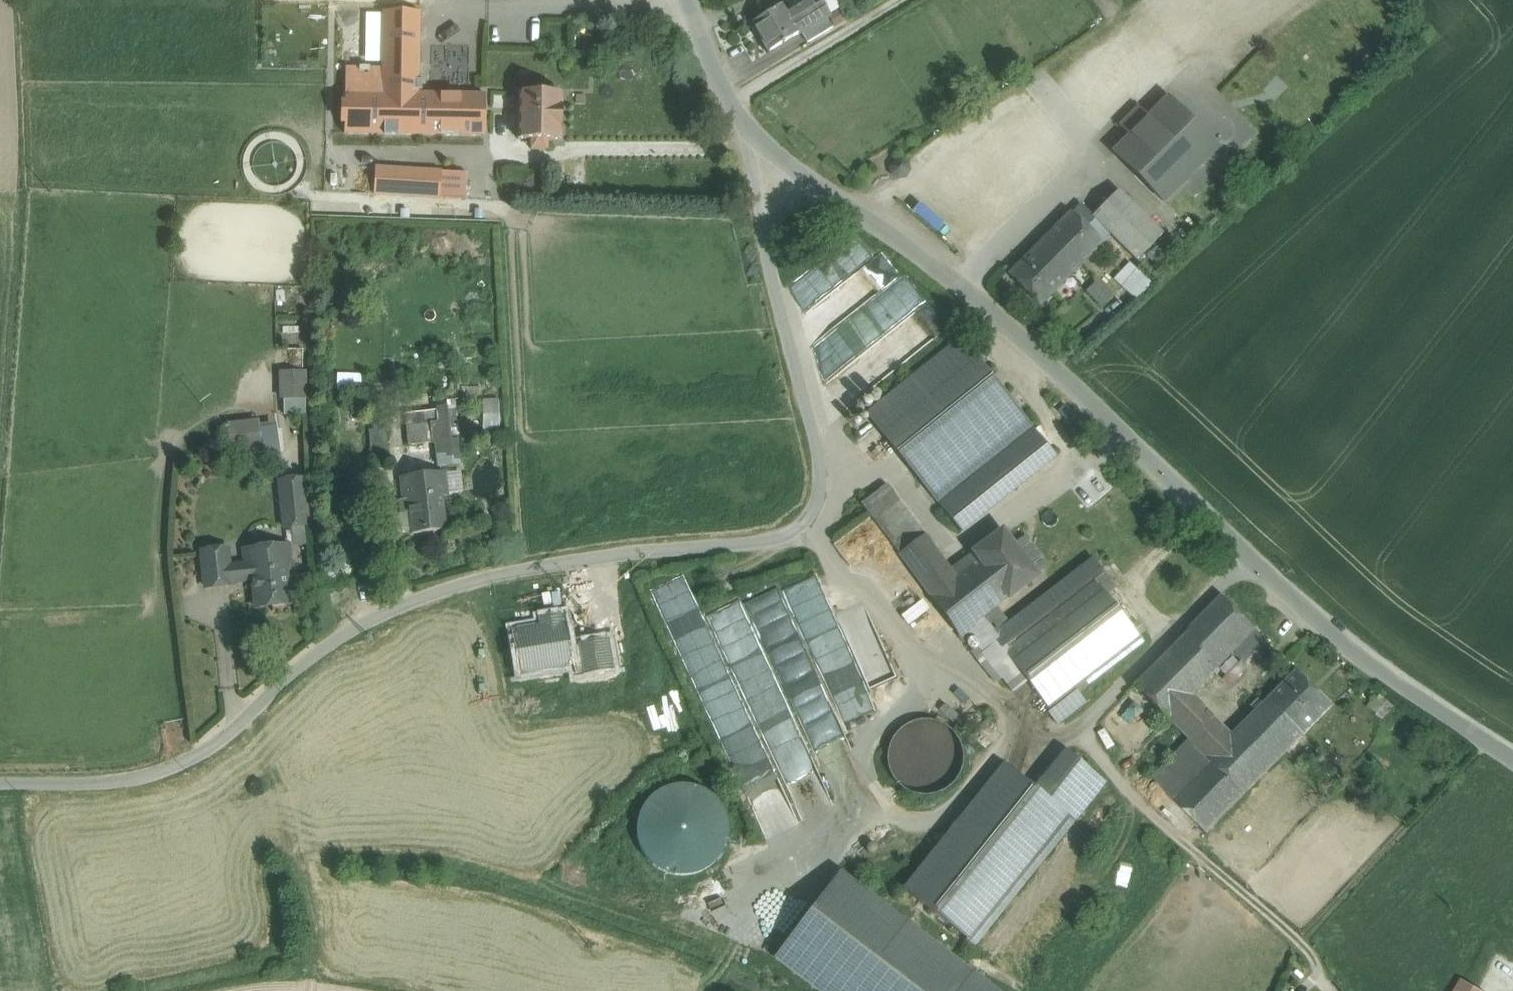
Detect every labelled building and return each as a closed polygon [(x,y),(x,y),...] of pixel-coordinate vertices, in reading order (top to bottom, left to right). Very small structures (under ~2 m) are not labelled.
[(751,23),(768,52),(801,32),(827,17),(830,15),(821,0),(811,0),(787,15),(781,5),(751,23)] [(419,13),(385,13),(383,70),(347,70),(345,132),(482,136),(483,95),(417,94),(419,13)] [(827,17),(801,32),(807,43),(833,28),(827,17)] [(562,96),(520,95),(518,140),(561,142),(562,96)] [(1217,147),(1169,99),(1115,153),(1163,201),(1217,147)] [(889,172),(892,177),(897,179),(903,179),(907,176),(909,171),(907,164),(901,160),(894,161),(890,166),(889,172)] [(439,172),(379,169),(377,194),(437,198),(439,172)] [(1118,190),(1093,216),(1081,204),(1072,213),(1102,243),(1110,235),(1137,261),(1163,235),(1118,190)] [(1072,213),(1035,250),(1052,267),(1056,262),(1063,269),(1074,258),(1080,265),(1102,243),(1072,213)] [(1052,267),(1035,250),(1010,276),(1039,305),(1080,265),(1074,258),(1063,269),(1056,262),(1052,267)] [(1154,285),(1143,269),(1123,282),(1134,298),(1154,285)] [(961,337),(866,412),(938,502),(1032,427),(961,337)] [(306,372),(283,373),(284,399),(306,398),(306,372)] [(499,429),(499,401),(483,401),(483,429),(499,429)] [(424,410),(431,424),(440,420),(434,405),(424,410)] [(261,445),(258,422),(230,425),(233,449),(261,445)] [(439,424),(407,427),(408,446),(440,442),(439,424)] [(1032,427),(938,502),(962,532),(1055,457),(1032,427)] [(386,430),(369,431),(372,464),(389,462),(386,430)] [(457,441),(445,442),(448,470),(459,469),(457,441)] [(445,474),(401,479),(404,501),(410,500),(413,534),(445,530),(442,496),(447,495),(445,474)] [(303,479),(279,481),(284,528),(308,525),(303,479)] [(886,484),(861,504),(899,555),(917,542),(892,507),(899,502),(886,484)] [(1002,531),(973,552),(979,559),(1008,598),(1036,576),(1002,531)] [(955,577),(925,536),(917,542),(899,555),(949,622),(959,636),(965,631),(982,617),(1008,598),(979,559),(955,577)] [(289,546),(244,551),(245,564),(247,581),(253,581),(256,608),(290,604),(286,570),(292,570),(289,546)] [(227,549),(202,552),(206,588),(231,585),(231,583),(229,566),(227,549)] [(245,564),(229,566),(231,583),(247,581),(245,564)] [(1012,640),(1008,636),(1001,641),(982,617),(965,631),(1013,692),(1029,680),(1054,712),(1143,643),(1092,578),(1012,640)] [(1223,597),(1134,687),(1168,720),(1192,696),(1235,653),(1257,630),(1223,597)] [(569,648),(565,622),(561,623),(560,616),(540,619),(542,627),(514,631),(521,675),(574,666),(575,675),(585,673),(580,646),(569,648)] [(1257,630),(1235,653),(1246,664),(1268,642),(1257,630)] [(609,641),(580,646),(585,673),(613,669),(609,641)] [(1333,706),(1298,671),(1269,701),(1304,736),(1333,706)] [(1234,737),(1192,696),(1168,720),(1190,741),(1210,761),(1234,737)] [(1234,737),(1210,761),(1245,795),(1304,736),(1269,701),(1234,737)] [(960,771),(963,757),(960,742),(952,730),(939,722),(925,720),(911,723),(899,731),(891,743),(888,758),(891,772),(899,784),(912,792),(926,795),(940,792),(952,783),(960,771)] [(1190,741),(1152,780),(1175,802),(1210,761),(1190,741)] [(1004,765),(904,889),(974,946),(1101,788),(1060,755),(1034,788),(1004,765)] [(1210,761),(1175,802),(1207,834),(1245,795),(1210,761)] [(633,804),(659,881),(736,855),(709,777),(633,804)] [(832,857),(765,946),(826,990),(1011,990),(832,857)] [(1464,982),(1458,990),(1478,990),(1464,982)]
